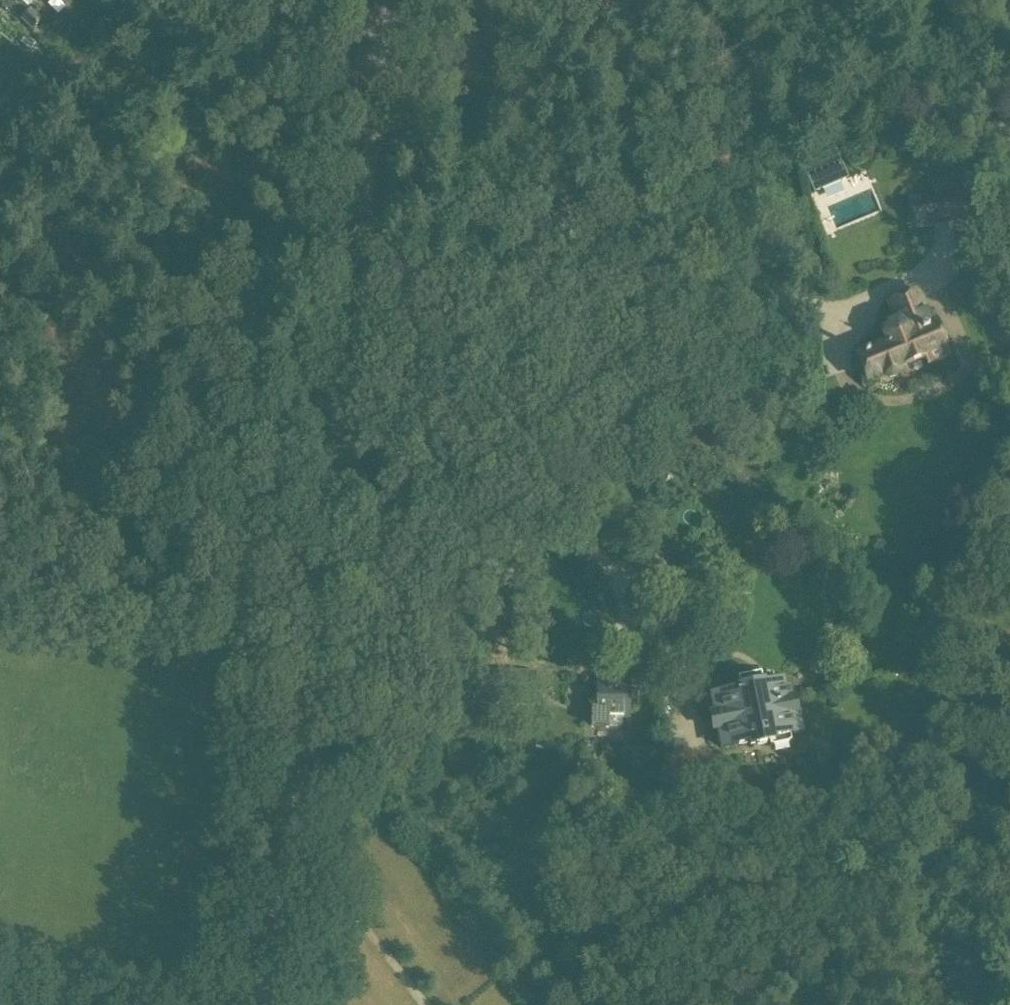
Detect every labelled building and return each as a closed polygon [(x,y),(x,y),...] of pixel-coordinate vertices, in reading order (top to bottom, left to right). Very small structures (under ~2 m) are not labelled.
[(34,29),(42,20),(30,9),(22,18),(34,29)] [(841,164),(808,178),(814,193),(848,178),(841,164)] [(960,192),(960,184),(935,186),(935,194),(909,197),(911,226),(970,221),(967,191),(960,192)] [(931,324),(918,291),(888,303),(896,322),(887,325),(883,335),(887,344),(857,356),(868,382),(884,375),(885,377),(890,379),(897,376),(898,372),(897,369),(925,357),(929,366),(948,358),(945,349),(946,349),(935,323),(931,324)] [(625,681),(626,667),(605,666),(605,680),(597,680),(596,707),(593,707),(592,726),(610,727),(610,725),(622,725),(623,707),(637,707),(638,690),(629,690),(630,681),(625,681)] [(791,680),(784,681),(784,680),(768,683),(765,673),(743,678),(745,687),(711,694),(714,712),(710,713),(711,721),(756,713),(757,718),(772,715),(771,710),(787,707),(785,700),(788,699),(788,698),(795,697),(791,680)] [(795,697),(788,698),(788,699),(785,700),(787,707),(771,710),(772,715),(757,718),(756,713),(711,721),(714,731),(718,731),(721,748),(749,743),(749,747),(770,742),(771,743),(774,744),(789,742),(791,739),(790,734),(802,732),(795,697)]
